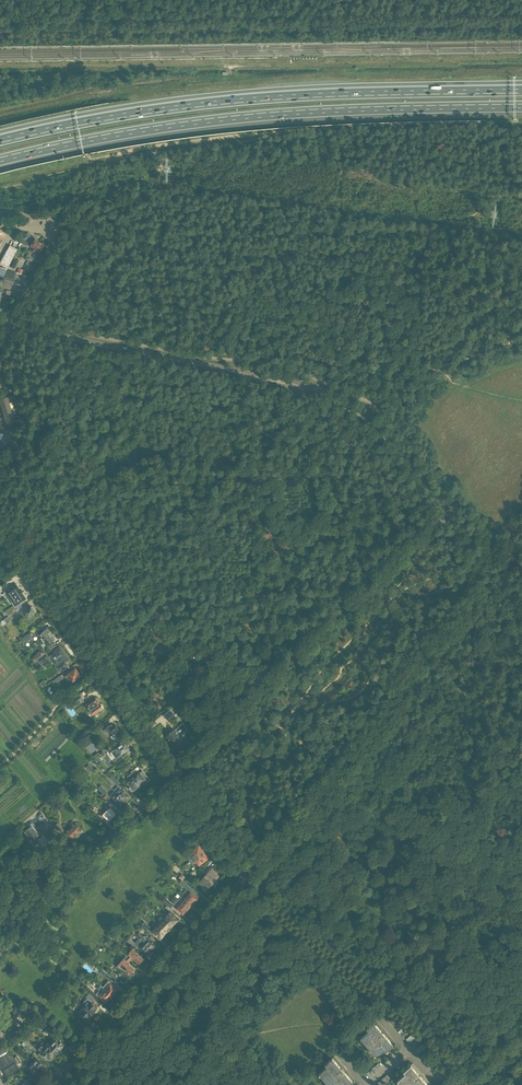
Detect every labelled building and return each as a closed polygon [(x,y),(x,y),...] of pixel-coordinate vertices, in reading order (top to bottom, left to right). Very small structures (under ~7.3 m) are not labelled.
[(29,257),(35,249),(39,242),(35,239),(30,246),(32,247),(24,259),(27,260),(29,257)] [(39,252),(44,245),(39,242),(35,249),(32,253),(34,255),(37,250),(39,252)] [(17,249),(9,245),(0,262),(0,265),(7,269),(17,249)] [(31,262),(34,258),(30,256),(28,260),(26,265),(29,267),(31,262)] [(15,270),(20,261),(15,258),(11,267),(15,270)] [(13,285),(15,279),(17,272),(7,269),(5,273),(4,276),(3,283),(13,285)] [(9,403),(7,397),(0,399),(0,404),(0,405),(9,403)] [(2,411),(11,409),(9,403),(0,405),(2,411)] [(4,417),(12,415),(11,409),(2,411),(4,417)] [(6,423),(14,421),(12,415),(4,417),(6,423)] [(11,439),(15,433),(7,429),(4,435),(11,439)] [(8,444),(11,439),(4,435),(1,440),(8,444)] [(8,444),(1,440),(0,441),(0,447),(5,450),(8,444)] [(6,610),(10,615),(14,612),(17,610),(16,610),(22,606),(20,603),(27,599),(19,587),(17,584),(6,592),(15,605),(14,606),(13,606),(6,610)] [(32,606),(20,615),(25,623),(38,614),(32,606)] [(14,612),(10,615),(4,619),(7,623),(10,621),(10,620),(16,616),(14,612)] [(43,632),(41,629),(37,632),(41,638),(36,642),(37,644),(40,641),(42,640),(50,634),(47,629),(43,632)] [(35,634),(33,631),(23,638),(26,642),(31,639),(30,638),(35,634)] [(54,640),(50,634),(42,640),(44,642),(46,645),(54,640)] [(57,652),(51,657),(55,663),(58,661),(60,665),(56,667),(60,672),(68,666),(65,661),(69,659),(65,654),(63,650),(63,651),(60,647),(56,650),(57,652)] [(41,664),(50,658),(46,653),(40,658),(38,660),(41,664)] [(78,678),(81,676),(76,669),(66,676),(68,679),(70,677),(73,681),(74,681),(74,682),(78,679),(78,678)] [(63,678),(61,675),(53,681),(55,684),(63,678)] [(76,707),(85,701),(82,696),(73,702),(76,707)] [(97,699),(96,697),(86,704),(94,715),(99,711),(101,713),(105,710),(103,708),(104,708),(101,703),(100,703),(97,699)] [(170,709),(163,716),(168,721),(175,714),(170,709)] [(174,729),(166,736),(171,742),(179,735),(187,729),(182,722),(175,728),(176,729),(175,730),(174,729)] [(108,733),(110,731),(114,728),(113,727),(111,724),(104,728),(105,729),(104,730),(107,733),(107,732),(108,733)] [(116,739),(122,734),(116,725),(113,727),(114,728),(110,731),(113,735),(112,735),(114,738),(115,738),(116,739)] [(179,751),(187,744),(179,735),(171,742),(179,751)] [(125,742),(112,751),(116,757),(115,758),(118,762),(124,757),(127,755),(125,752),(129,748),(129,747),(128,745),(127,745),(125,742)] [(107,751),(111,749),(109,746),(105,748),(106,749),(103,750),(100,752),(102,755),(103,755),(105,753),(104,753),(107,751)] [(135,768),(129,773),(131,775),(133,774),(134,775),(132,777),(133,778),(139,785),(143,782),(144,784),(149,781),(148,780),(149,779),(142,771),(139,774),(137,772),(137,771),(135,768)] [(120,783),(112,775),(110,778),(118,785),(120,783)] [(139,785),(133,778),(128,783),(131,787),(129,788),(132,792),(134,791),(134,790),(139,786),(139,785)] [(125,802),(115,791),(112,794),(113,795),(111,797),(108,794),(108,791),(101,785),(98,788),(110,799),(111,798),(119,806),(122,803),(122,804),(123,804),(125,802)] [(122,789),(119,785),(114,790),(115,791),(125,802),(127,799),(127,798),(129,796),(123,789),(122,789)] [(113,817),(118,813),(115,810),(116,809),(111,804),(106,810),(113,817)] [(109,822),(113,817),(106,810),(100,815),(105,820),(106,819),(109,822)] [(31,840),(40,833),(33,824),(37,820),(33,813),(21,823),(27,830),(24,831),(31,840)] [(62,833),(65,830),(58,823),(55,825),(62,833)] [(77,837),(79,835),(79,834),(79,833),(82,830),(75,823),(66,832),(73,839),(75,836),(76,837),(77,837)] [(204,852),(199,846),(196,848),(195,846),(190,850),(191,852),(193,856),(189,859),(191,862),(193,860),(195,859),(204,852)] [(204,852),(195,859),(197,861),(200,865),(209,858),(204,852)] [(207,889),(219,876),(217,873),(218,872),(214,868),(199,883),(203,887),(204,885),(207,889)] [(8,883),(16,877),(12,872),(4,878),(8,883)] [(181,882),(186,877),(182,874),(177,879),(181,882)] [(191,905),(195,901),(196,901),(197,900),(197,899),(198,898),(191,892),(193,889),(186,883),(183,886),(188,890),(182,897),(191,905)] [(186,911),(191,905),(182,897),(178,901),(180,903),(176,907),(177,908),(177,909),(178,910),(179,910),(183,914),(184,913),(185,913),(186,912),(186,911)] [(171,908),(174,905),(167,899),(164,902),(171,908)] [(173,926),(179,919),(177,917),(173,914),(175,912),(168,905),(166,907),(170,911),(164,918),(173,926)] [(173,926),(164,918),(158,924),(167,932),(167,933),(173,926)] [(161,939),(167,932),(158,924),(152,931),(155,933),(158,937),(159,936),(161,939)] [(144,937),(139,932),(137,935),(140,939),(152,949),(156,944),(150,938),(146,935),(144,937)] [(136,943),(130,938),(127,940),(133,946),(136,943),(140,948),(147,954),(152,949),(140,939),(136,943)] [(144,959),(133,949),(124,958),(128,962),(132,957),(139,964),(144,959)] [(135,969),(128,962),(124,958),(117,966),(121,970),(123,968),(131,976),(135,972),(133,971),(135,969)] [(109,974),(103,969),(100,972),(104,975),(112,982),(114,979),(109,974)] [(112,971),(109,974),(114,979),(115,980),(118,977),(112,971)] [(111,983),(109,981),(103,987),(113,996),(118,990),(116,987),(113,985),(111,983)] [(103,987),(101,985),(98,988),(99,990),(97,993),(99,995),(101,997),(104,1000),(107,1002),(113,996),(103,987)] [(87,986),(85,989),(97,998),(99,996),(98,996),(99,995),(97,993),(96,994),(87,986)] [(93,1014),(97,1010),(96,1009),(97,1007),(91,1002),(95,998),(90,993),(86,997),(87,998),(82,1003),(83,1004),(93,1014)] [(93,1014),(83,1004),(75,1013),(78,1016),(81,1013),(87,1018),(89,1017),(90,1018),(93,1014)] [(387,1051),(396,1044),(376,1020),(365,1029),(367,1032),(360,1038),(377,1056),(385,1049),(387,1051)] [(50,1035),(53,1032),(47,1027),(45,1030),(50,1035)] [(24,1042),(27,1039),(21,1033),(18,1037),(19,1037),(21,1040),(21,1039),(24,1042)] [(55,1037),(53,1035),(51,1038),(53,1040),(50,1043),(58,1051),(63,1045),(55,1037)] [(58,1051),(50,1043),(49,1042),(45,1046),(42,1043),(37,1048),(44,1054),(42,1056),(44,1057),(46,1056),(50,1060),(58,1051)] [(8,1054),(9,1053),(5,1047),(0,1050),(0,1069),(1,1069),(2,1071),(4,1070),(15,1063),(14,1060),(12,1061),(8,1054)] [(40,1070),(44,1066),(38,1060),(38,1059),(34,1055),(31,1058),(34,1060),(32,1063),(40,1070)] [(349,1084),(354,1079),(334,1056),(324,1065),(326,1068),(319,1073),(329,1084),(348,1084),(349,1084)] [(8,1077),(20,1070),(15,1063),(4,1070),(8,1077)] [(29,1065),(27,1063),(26,1063),(24,1065),(28,1070),(29,1069),(35,1075),(40,1070),(32,1063),(29,1065)] [(413,1063),(404,1071),(406,1074),(398,1080),(402,1084),(432,1084),(413,1063)]
